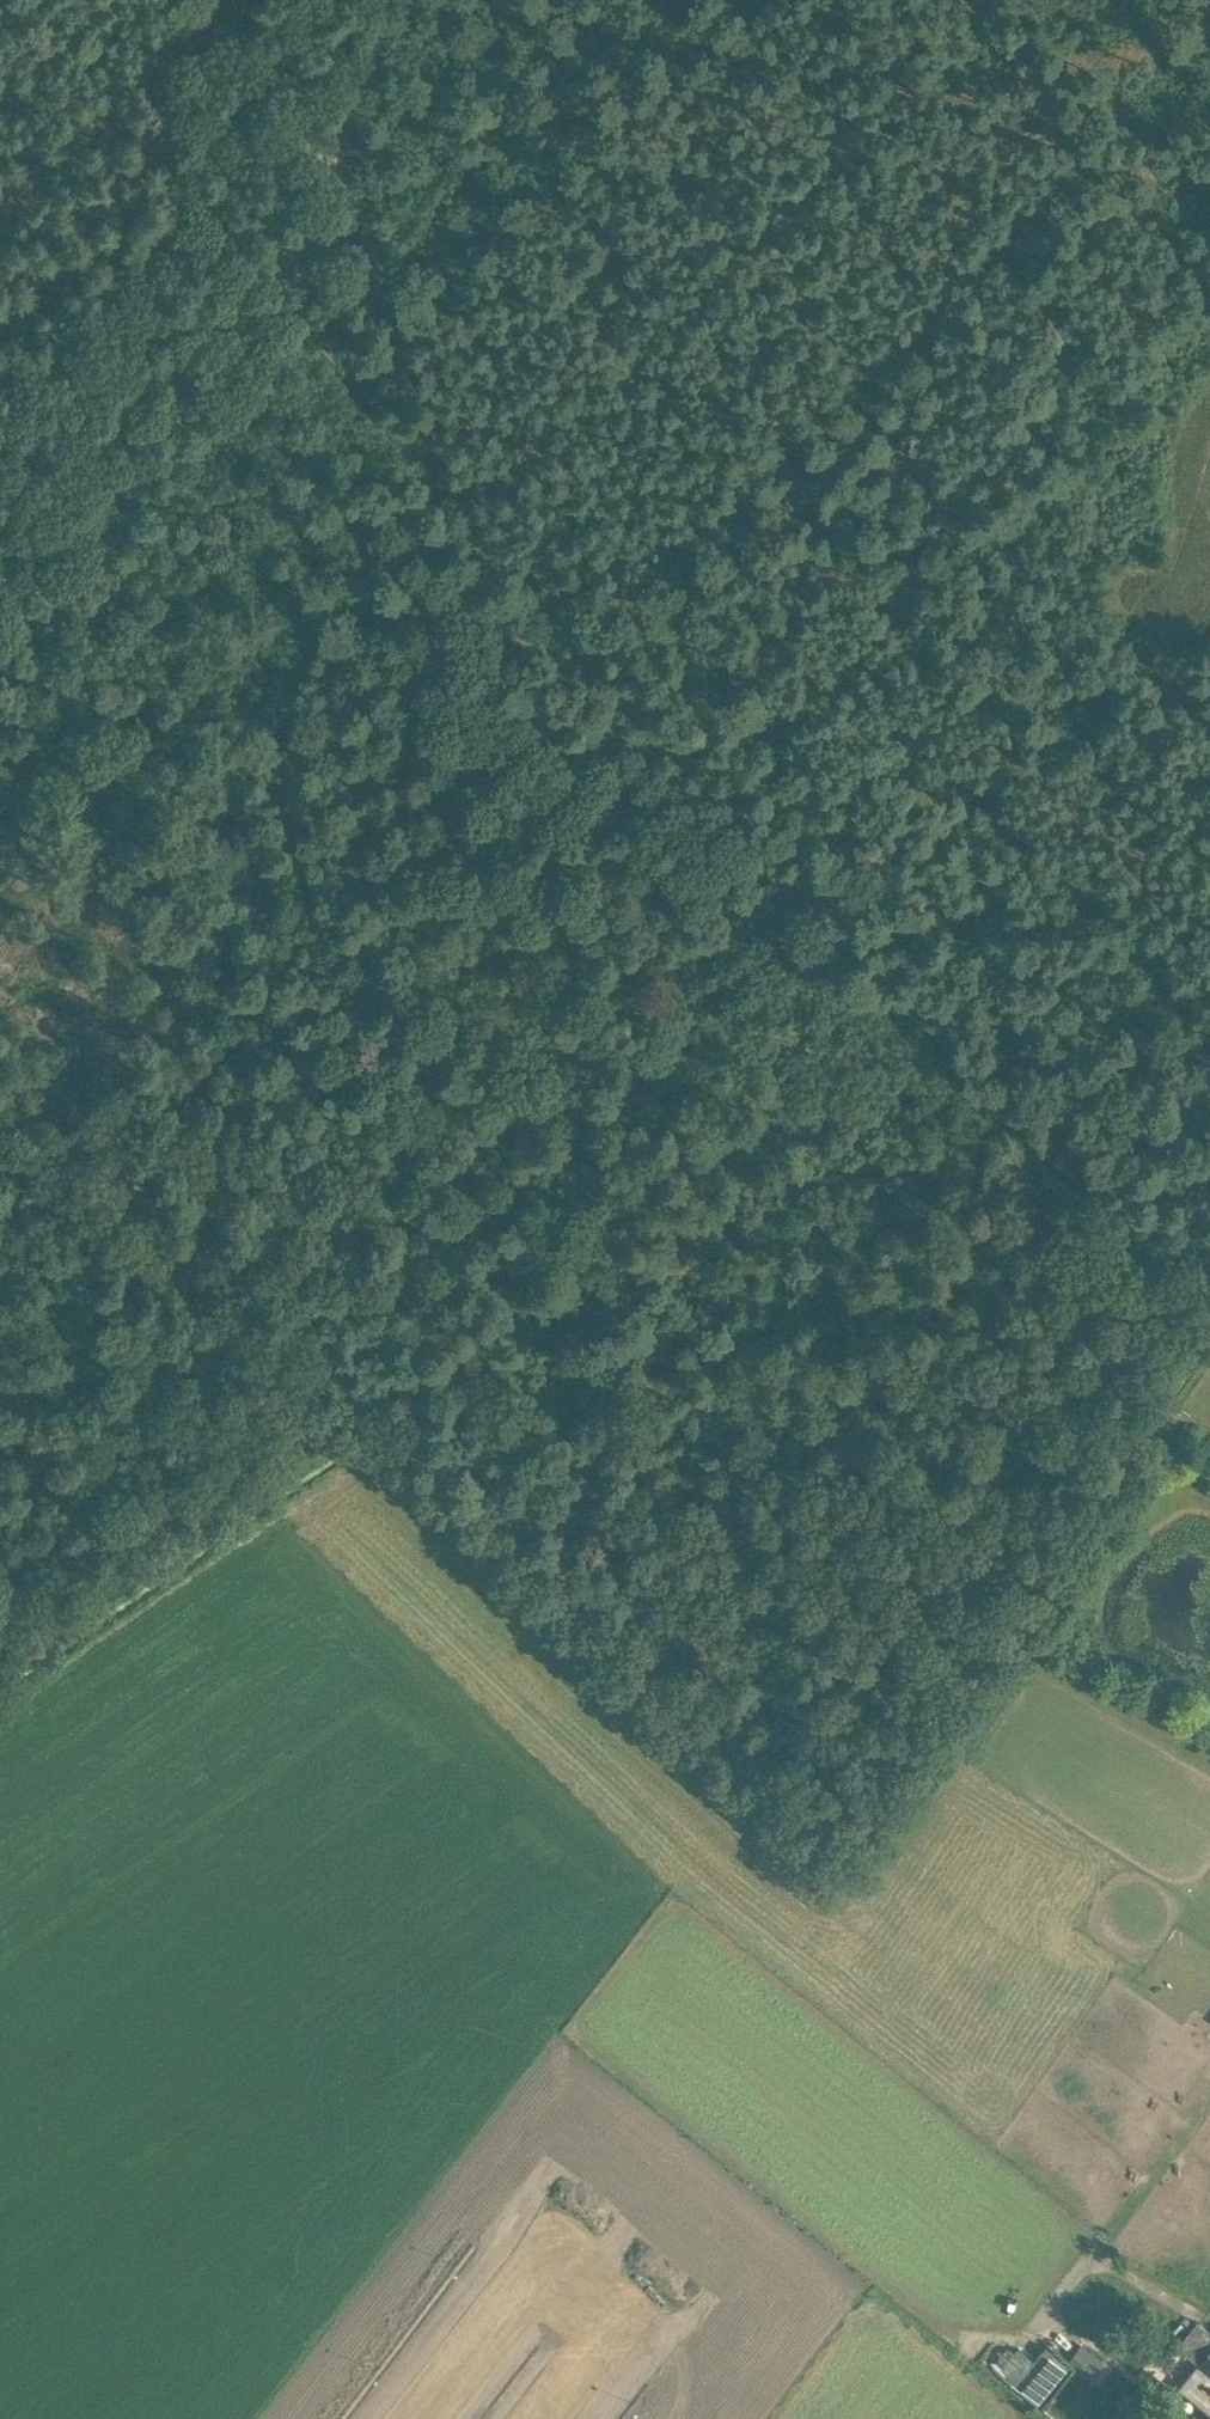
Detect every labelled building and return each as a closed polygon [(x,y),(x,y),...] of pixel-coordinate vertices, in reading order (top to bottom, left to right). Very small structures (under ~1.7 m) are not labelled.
[(1198,2320),(1178,2345),(1199,2362),(1181,2385),(1198,2400),(1209,2409),(1209,2330),(1198,2320)] [(1013,2340),(991,2366),(1013,2385),(1035,2359),(1013,2340)] [(1074,2367),(1090,2381),(1105,2363),(1089,2349),(1074,2367)]
